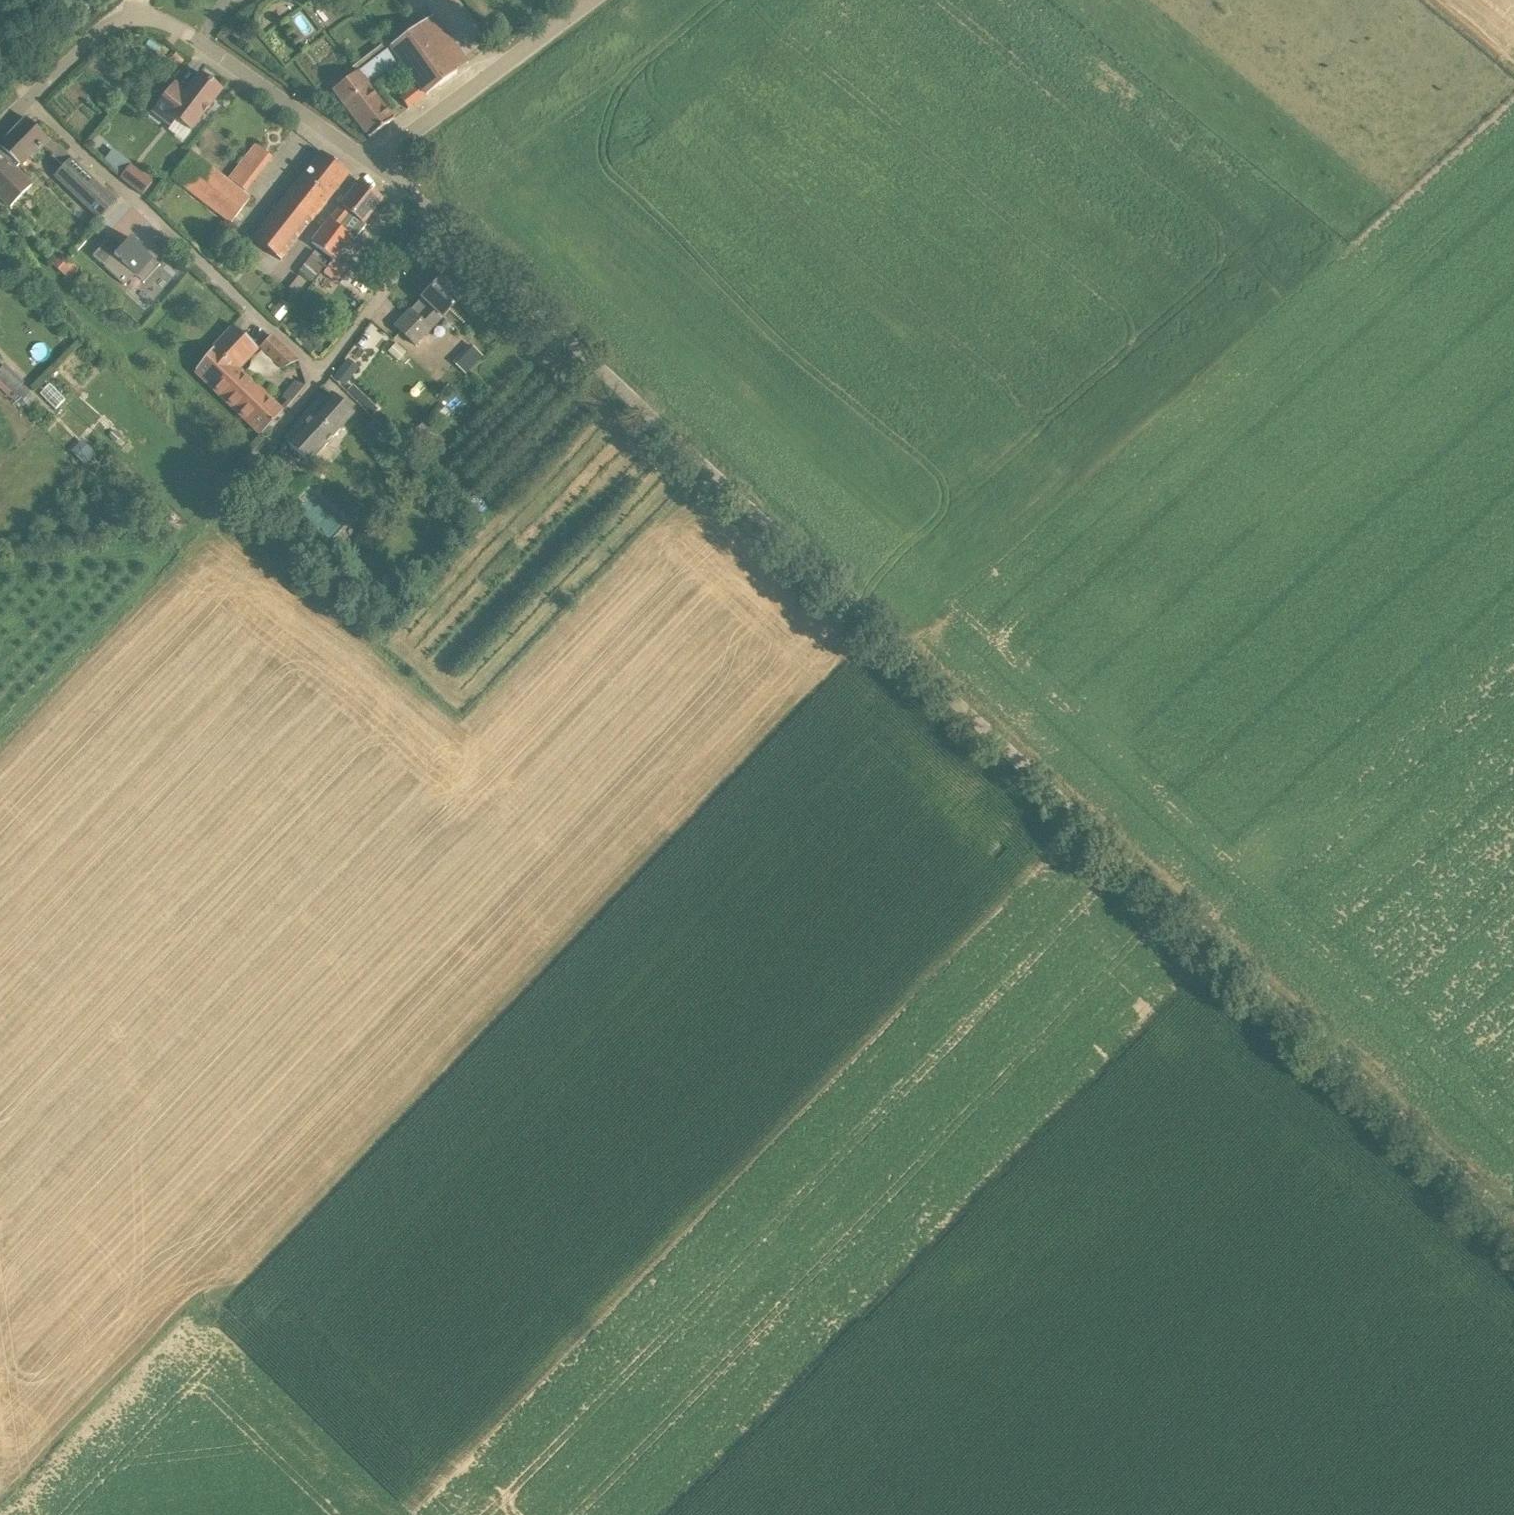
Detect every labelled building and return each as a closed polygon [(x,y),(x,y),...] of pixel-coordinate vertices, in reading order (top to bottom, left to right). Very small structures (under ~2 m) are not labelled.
[(364,65),(332,89),(368,137),(369,138),(394,119),(393,118),(368,86),(403,60),(420,82),(400,97),(408,108),(407,108),(408,109),(457,72),(421,24),(395,44),(389,37),(360,59),(364,65)] [(177,80),(152,112),(171,127),(176,120),(190,131),(222,90),(200,72),(188,88),(177,80)] [(27,119),(0,146),(0,199),(9,208),(31,185),(18,172),(30,160),(32,163),(44,150),(63,168),(73,159),(71,157),(45,136),(27,119)] [(255,145),(229,179),(246,192),(272,158),(255,145)] [(321,152),(253,239),(281,261),(349,173),(321,152)] [(232,223),(250,199),(190,153),(172,177),(232,223)] [(117,202),(73,159),(63,168),(54,178),(99,221),(117,202)] [(152,182),(130,165),(120,178),(143,196),(153,183),(152,182)] [(381,199),(359,182),(311,243),(333,260),(351,237),(341,229),(353,214),(363,222),(381,199)] [(144,283),(160,265),(131,238),(122,247),(111,237),(93,256),(125,286),(135,275),(144,283)] [(70,280),(81,268),(63,253),(53,264),(70,280)] [(333,260),(323,272),(337,283),(348,269),(335,258),(333,260)] [(328,294),(337,284),(324,273),(316,283),(328,294)] [(412,307),(394,326),(416,345),(461,297),(440,277),(425,293),(425,294),(412,308),(412,307)] [(283,412),(284,409),(239,368),(257,348),(234,326),(193,371),(263,435),(283,412)] [(282,368),(296,360),(298,360),(271,336),(269,338),(260,348),(282,368)] [(388,352),(398,362),(407,353),(396,343),(388,352)] [(358,367),(347,360),(334,378),(344,386),(358,367)] [(0,368),(0,386),(18,403),(31,389),(23,382),(21,383),(2,365),(0,368)] [(282,396),(290,402),(305,384),(294,380),(282,396)] [(353,415),(330,394),(286,443),(289,445),(309,463),(353,415)] [(97,455),(87,445),(76,457),(86,466),(97,455)] [(293,508),(336,543),(353,522),(309,487),(293,508)]
